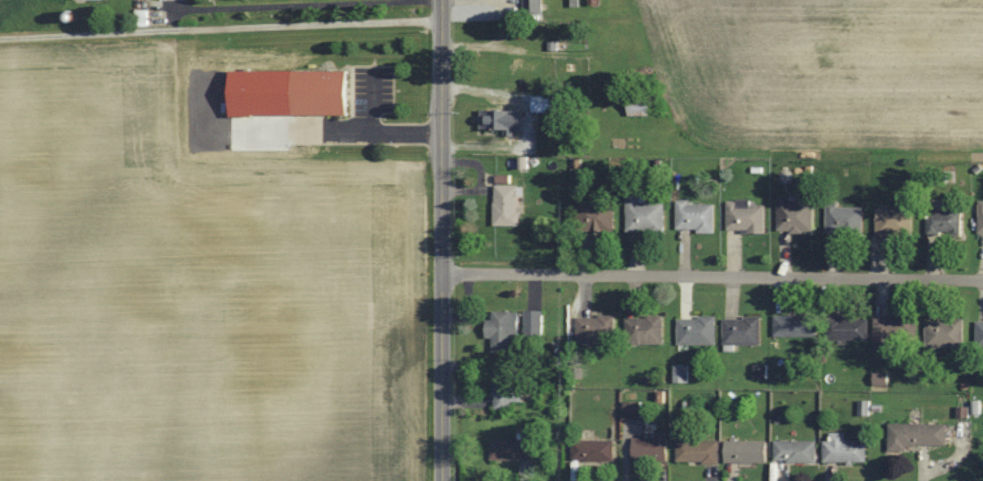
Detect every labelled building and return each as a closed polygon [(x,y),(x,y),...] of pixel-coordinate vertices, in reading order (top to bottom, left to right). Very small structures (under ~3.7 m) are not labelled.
[(544,12),(544,0),(527,0),(527,12),(544,12)] [(295,72),(295,117),(351,117),(351,72),(295,72)] [(560,113),(559,97),(534,98),(535,114),(560,113)] [(482,131),(516,131),(516,112),(482,112),(482,131)] [(496,227),(520,227),(520,185),(496,185),(496,227)] [(666,232),(666,202),(647,202),(647,192),(628,192),(628,232),(666,232)] [(779,230),(815,230),(815,200),(792,200),(792,196),(779,196),(779,230)] [(766,232),(766,204),(752,204),(752,200),(728,200),(728,232),(766,232)] [(615,202),(578,202),(578,232),(615,232),(615,202)] [(716,231),(716,202),(678,202),(678,231),(716,231)] [(865,205),(828,205),(828,233),(865,233),(865,205)] [(878,236),(913,236),(913,208),(878,208),(878,236)] [(963,210),(929,210),(929,234),(963,234),(963,210)] [(520,336),(520,310),(492,310),(492,319),(488,319),(488,338),(493,338),(493,352),(513,352),(513,336),(520,336)] [(544,310),(527,310),(527,334),(544,334),(544,310)] [(818,336),(818,314),(775,314),(775,336),(818,336)] [(918,314),(876,314),(876,336),(918,336),(918,314)] [(616,316),(578,316),(578,342),(616,342),(616,316)] [(664,316),(626,316),(626,344),(664,344),(664,316)] [(828,339),(868,339),(868,316),(828,316),(828,339)] [(679,317),(679,344),(717,344),(717,317),(679,317)] [(763,344),(763,317),(725,317),(725,344),(763,344)] [(928,319),(928,347),(964,347),(964,319),(928,319)] [(522,401),(522,367),(493,367),(493,410),(513,410),(513,401),(522,401)] [(948,447),(948,423),(890,423),(890,447),(948,447)] [(634,462),(668,462),(668,432),(656,432),(656,437),(634,437),(634,462)] [(846,432),(832,432),(832,440),(824,440),(824,461),(868,461),(868,440),(846,440),(846,432)] [(534,440),(492,440),(492,460),(534,460),(534,440)] [(574,461),(615,461),(615,440),(574,440),(574,461)] [(720,440),(678,440),(678,463),(720,463),(720,440)] [(727,463),(769,463),(769,440),(727,440),(727,463)] [(775,440),(775,463),(818,463),(818,440),(775,440)]
